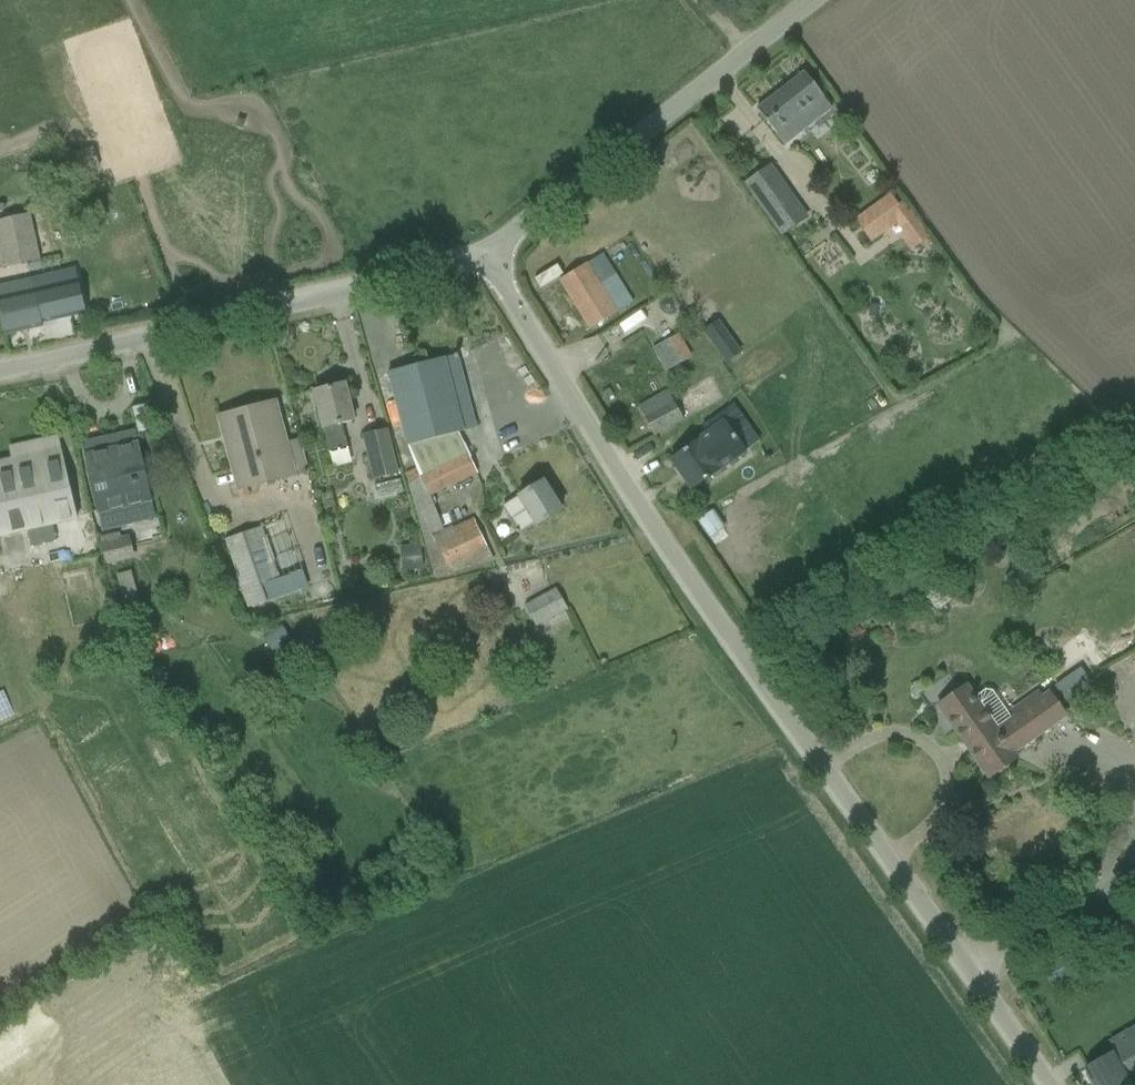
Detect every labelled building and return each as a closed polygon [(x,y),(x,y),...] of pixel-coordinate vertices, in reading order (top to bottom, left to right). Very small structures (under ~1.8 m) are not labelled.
[(828,103),(825,98),(805,73),(773,97),(777,102),(761,114),(785,146),(803,132),(798,126),(828,103)] [(743,183),(767,217),(794,198),(770,164),(743,183)] [(854,219),(870,243),(907,217),(890,193),(854,219)] [(0,222),(0,262),(1,269),(43,260),(33,214),(0,222)] [(618,313),(588,264),(560,281),(590,330),(618,313)] [(32,279),(0,287),(0,315),(5,335),(43,327),(32,279)] [(169,302),(166,292),(159,294),(163,305),(169,302)] [(422,316),(425,329),(438,326),(434,313),(422,316)] [(712,343),(726,332),(718,321),(703,331),(712,343)] [(664,372),(691,357),(679,334),(652,349),(664,372)] [(388,373),(394,394),(408,447),(410,447),(418,469),(405,474),(437,580),(493,557),(475,519),(445,531),(432,497),(479,474),(459,432),(477,428),(458,355),(445,358),(388,373)] [(629,363),(622,366),(627,376),(634,373),(629,363)] [(345,384),(315,391),(331,455),(350,451),(344,427),(355,424),(345,384)] [(655,436),(674,425),(684,420),(668,391),(639,407),(655,436)] [(287,445),(276,402),(219,416),(239,492),(298,477),(309,474),(299,441),(287,445)] [(723,423),(671,460),(692,489),(744,453),(723,423)] [(398,476),(387,429),(365,435),(376,481),(398,476)] [(83,444),(97,513),(151,500),(135,432),(83,444)] [(77,518),(62,449),(0,463),(0,536),(77,518)] [(562,510),(544,481),(517,498),(503,507),(520,536),(535,526),(562,510)] [(710,538),(724,528),(713,511),(698,520),(710,538)] [(287,520),(226,541),(249,611),(311,590),(287,520)] [(119,534),(101,538),(108,567),(136,560),(130,534),(120,536),(119,534)] [(401,548),(403,571),(423,569),(421,547),(401,548)] [(117,578),(126,610),(140,606),(132,574),(117,578)] [(555,588),(524,606),(537,628),(568,610),(555,588)] [(276,650),(291,640),(281,624),(262,636),(270,649),(272,652),(276,650)] [(1065,700),(1078,692),(1067,675),(1054,684),(1065,700)] [(998,727),(968,684),(938,706),(989,778),(1019,757),(1017,754),(1069,718),(1050,690),(1043,696),(1039,691),(1010,711),(1014,716),(998,727)] [(1129,917),(1122,940),(1134,944),(1134,919),(1129,917)] [(1053,985),(1080,970),(1067,947),(1040,962),(1053,985)] [(1085,1069),(1094,1084),(1132,1084),(1134,1084),(1134,1083),(1134,1040),(1116,1051),(1115,1051),(1085,1069)]
